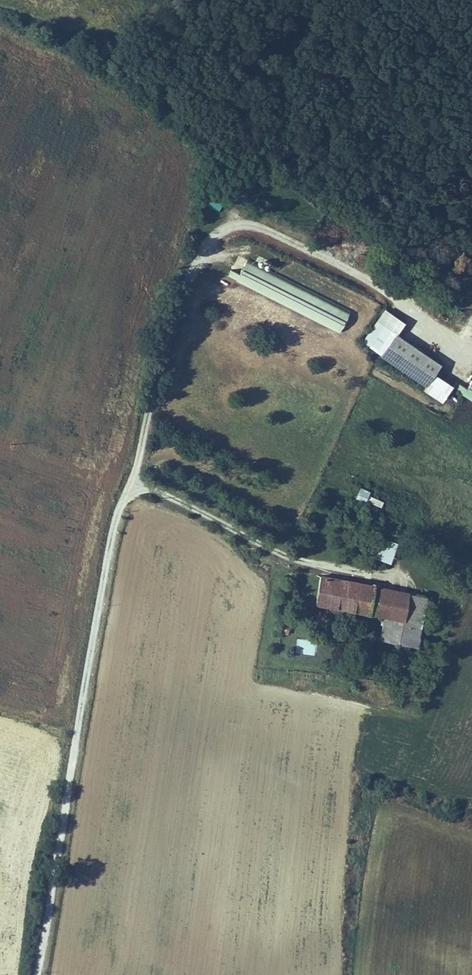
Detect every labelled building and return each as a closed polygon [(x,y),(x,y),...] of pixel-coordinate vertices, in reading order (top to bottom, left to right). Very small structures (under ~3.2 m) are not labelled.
[(218,210),(222,198),(205,192),(201,203),(218,210)] [(339,331),(350,308),(247,259),(240,273),(236,280),(236,281),(339,331)] [(228,276),(236,280),(240,273),(231,268),(228,276)] [(397,331),(405,319),(385,306),(361,340),(381,354),(397,331)] [(397,331),(381,354),(427,385),(436,372),(442,362),(397,331)] [(454,384),(436,372),(427,385),(424,389),(443,401),(454,384)] [(467,387),(463,394),(462,395),(471,401),(471,381),(467,387)] [(454,388),(463,394),(467,387),(459,382),(454,388)] [(381,507),(383,500),(370,496),(371,490),(359,486),(355,499),(381,507)] [(391,560),(397,539),(383,535),(377,556),(391,560)] [(387,616),(383,638),(417,644),(427,594),(321,574),(316,603),(387,616)] [(291,619),(284,617),(281,628),(289,630),(291,619)] [(294,653),(315,657),(318,640),(297,637),(294,653)]
